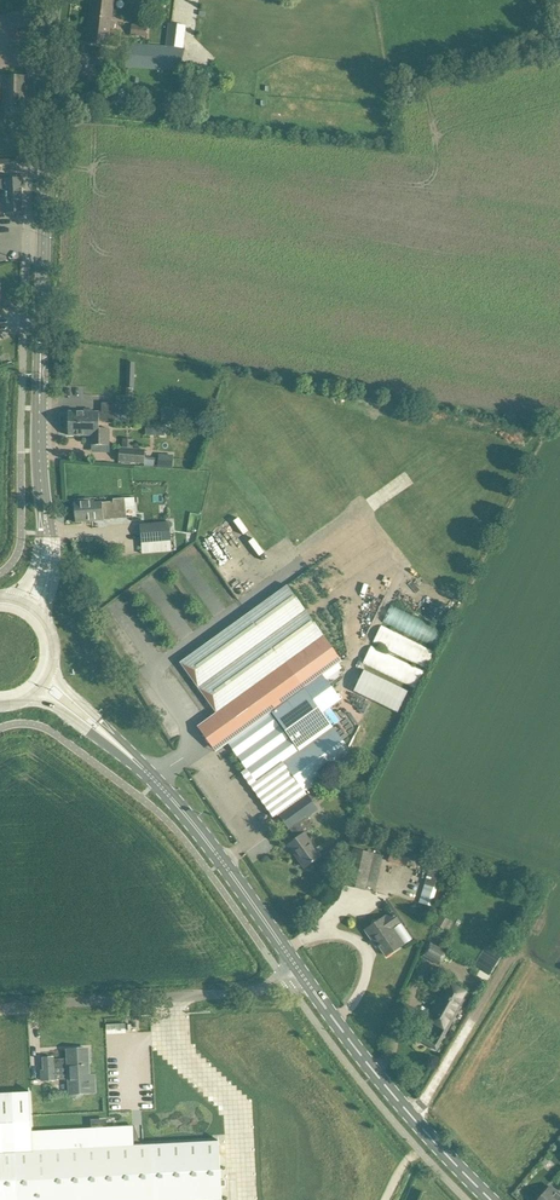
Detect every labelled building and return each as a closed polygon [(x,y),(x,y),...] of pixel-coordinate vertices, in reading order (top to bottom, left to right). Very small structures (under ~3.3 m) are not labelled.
[(122,31),(115,30),(116,21),(112,21),(114,0),(93,0),(87,43),(116,46),(120,47),(122,31)] [(147,37),(148,25),(132,24),(131,35),(147,37)] [(185,48),(186,26),(168,25),(167,47),(185,48)] [(181,72),(182,49),(126,45),(125,68),(181,72)] [(3,108),(13,108),(13,109),(15,109),(15,108),(26,109),(26,78),(14,77),(3,77),(3,87),(0,87),(1,84),(0,84),(0,108),(3,108)] [(123,103),(125,86),(114,85),(112,102),(123,103)] [(0,180),(0,194),(3,194),(4,213),(22,212),(21,179),(9,180),(0,180)] [(135,389),(137,363),(127,363),(125,388),(135,389)] [(119,413),(119,403),(102,403),(102,412),(100,412),(69,412),(69,423),(100,423),(100,421),(115,421),(116,412),(119,413)] [(188,411),(162,411),(162,424),(188,425),(188,411)] [(110,445),(110,433),(110,429),(100,429),(100,423),(69,423),(69,436),(93,436),(93,445),(110,445)] [(133,449),(134,440),(123,438),(122,448),(120,448),(119,461),(145,463),(144,466),(154,467),(155,458),(145,457),(146,450),(133,449)] [(173,467),(173,454),(159,454),(158,466),(173,467)] [(127,518),(125,498),(113,499),(114,502),(95,503),(95,501),(74,503),(76,523),(127,518)] [(142,543),(171,541),(170,522),(140,524),(142,543)] [(288,586),(180,663),(217,714),(211,718),(228,742),(229,744),(247,768),(241,773),(274,817),(279,813),(280,814),(280,815),(286,824),(297,839),(289,845),(290,845),(291,844),(300,856),(298,857),(305,867),(312,862),(312,863),(314,862),(314,861),(321,856),(299,824),(319,810),(312,801),(320,796),(315,789),(327,781),(325,778),(355,756),(323,712),(340,699),(323,675),(332,669),(342,662),(288,586)] [(383,622),(435,647),(443,632),(390,606),(383,622)] [(372,643),(426,668),(435,650),(380,625),(372,643)] [(416,689),(425,670),(371,645),(362,665),(416,689)] [(401,865),(405,849),(393,846),(388,861),(401,865)] [(366,890),(374,854),(354,850),(348,873),(345,872),(344,877),(347,878),(346,885),(366,890)] [(432,904),(444,864),(432,860),(420,900),(432,904)] [(400,923),(393,913),(385,918),(385,917),(366,930),(372,939),(374,937),(380,945),(378,946),(379,948),(381,947),(387,956),(404,944),(392,928),(400,923)] [(440,966),(448,952),(430,943),(423,956),(440,966)] [(416,1039),(437,1050),(443,1040),(461,1008),(464,1009),(472,995),(449,982),(422,1028),(416,1039)] [(44,1071),(42,1071),(42,1081),(54,1080),(55,1080),(55,1079),(54,1068),(69,1067),(69,1078),(70,1094),(71,1094),(72,1096),(75,1100),(81,1100),(85,1095),(85,1093),(96,1092),(95,1076),(90,1076),(89,1065),(86,1065),(85,1064),(84,1065),(84,1049),(68,1050),(68,1059),(54,1060),(54,1058),(43,1058),(44,1071)] [(219,1142),(158,1145),(151,1145),(135,1146),(133,1124),(107,1126),(107,1119),(92,1120),(92,1126),(33,1130),(30,1092),(13,1093),(0,1094),(0,1199),(222,1199),(219,1142)] [(551,1187),(539,1199),(559,1199),(559,1195),(551,1187)]
